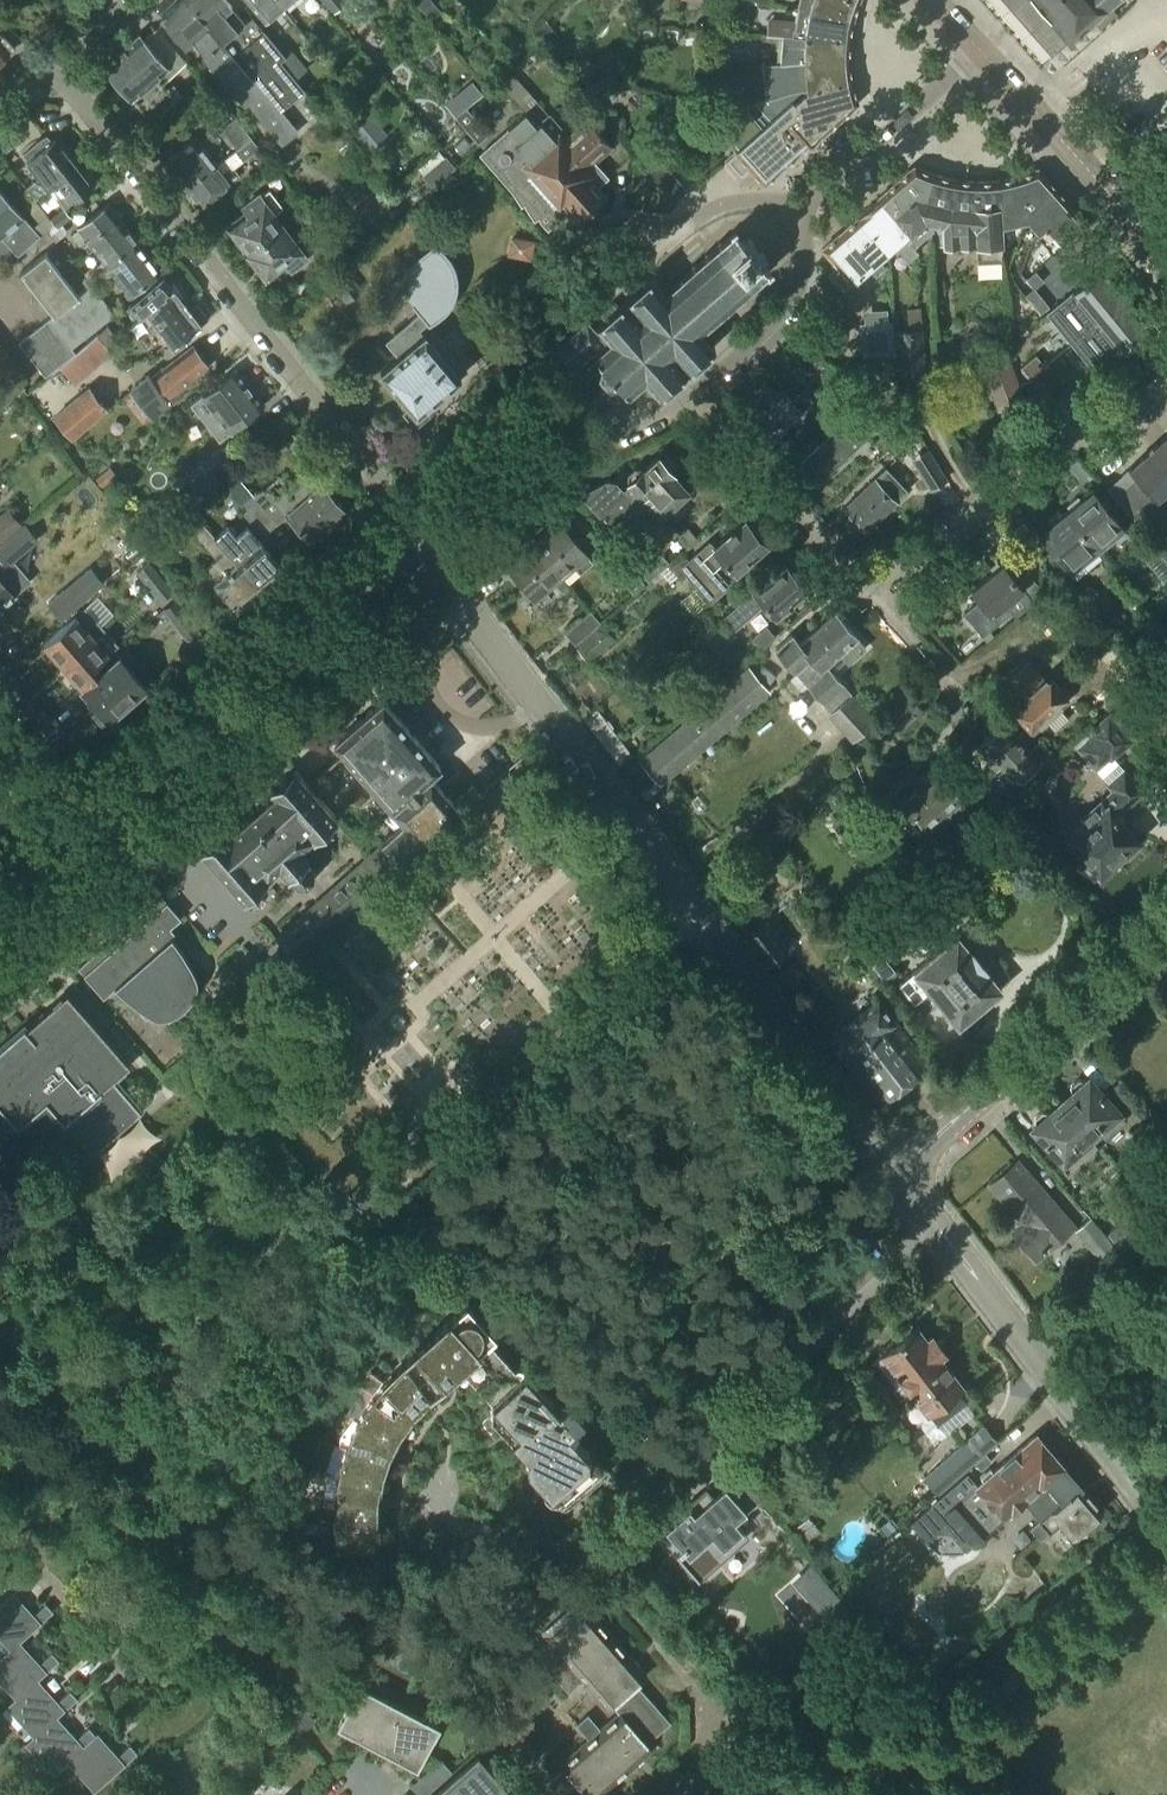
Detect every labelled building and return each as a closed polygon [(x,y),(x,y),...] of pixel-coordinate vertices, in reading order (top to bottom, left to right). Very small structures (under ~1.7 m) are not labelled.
[(164,21),(186,47),(194,41),(204,53),(202,55),(235,93),(245,105),(248,103),(283,144),(298,130),(280,109),(278,111),(233,54),(217,34),(187,0),(181,0),(161,17),(164,21)] [(217,34),(233,54),(278,111),(280,109),(302,91),(293,80),(296,78),(282,61),(286,57),(252,17),(237,30),(224,15),(233,7),(227,0),(187,0),(217,34)] [(283,7),(278,0),(248,0),(267,21),(283,7)] [(346,2),(345,0),(321,0),(333,14),(346,2)] [(438,12),(428,0),(416,0),(419,3),(431,18),(438,12)] [(854,17),(859,1),(859,0),(799,0),(797,8),(853,21),(854,17)] [(1117,19),(1109,10),(1121,0),(1003,0),(1053,58),(1070,43),(1071,44),(1093,24),(1101,33),(1117,19)] [(850,40),(853,21),(797,8),(794,25),(772,22),(770,35),(783,37),(788,37),(850,42),(850,40)] [(344,25),(352,19),(343,9),(335,16),(344,25)] [(548,47),(559,37),(545,21),(534,30),(548,47)] [(153,122),(182,96),(168,80),(187,63),(157,28),(144,39),(140,35),(103,67),(133,100),(134,100),(153,122)] [(13,53),(12,52),(12,47),(13,46),(0,32),(0,63),(13,53)] [(712,42),(713,32),(698,32),(698,41),(712,42)] [(783,37),(781,64),(781,65),(783,65),(787,65),(803,63),(849,61),(850,42),(788,37),(783,37)] [(282,61),(296,78),(307,68),(293,51),(286,57),(282,61)] [(807,91),(852,81),(849,61),(803,63),(787,65),(783,65),(781,65),(781,64),(763,65),(766,100),(792,92),(807,89),(807,91)] [(526,111),(537,101),(513,74),(502,84),(526,111)] [(793,100),(771,119),(802,151),(821,135),(857,104),(852,81),(807,91),(794,102),(793,100)] [(635,92),(633,100),(642,102),(644,94),(635,92)] [(537,127),(526,115),(510,129),(513,133),(484,158),(514,191),(523,205),(526,202),(527,206),(536,219),(540,217),(541,221),(549,230),(572,210),(580,220),(607,196),(599,187),(610,177),(596,162),(613,146),(589,120),(569,138),(550,116),(537,127)] [(802,151),(771,119),(766,124),(759,116),(747,127),(754,134),(735,150),(735,151),(726,159),(741,177),(750,168),(764,184),(799,153),(800,153),(802,151)] [(237,149),(250,139),(233,118),(221,128),(237,149)] [(465,160),(479,148),(466,133),(452,145),(465,160)] [(187,189),(217,165),(195,137),(165,161),(187,189)] [(39,143),(25,155),(29,161),(28,162),(40,177),(26,188),(35,199),(49,189),(49,190),(65,178),(56,167),(71,156),(69,154),(70,150),(65,144),(62,144),(58,139),(50,144),(45,138),(39,143)] [(250,139),(237,149),(217,165),(187,189),(200,206),(240,175),(234,167),(259,148),(251,138),(250,139)] [(65,178),(49,190),(64,209),(94,186),(90,181),(91,178),(87,172),(83,172),(74,160),(71,156),(56,167),(65,178)] [(432,189),(456,169),(445,156),(421,176),(432,189)] [(667,169),(655,156),(643,167),(675,201),(698,180),(679,158),(667,169)] [(928,204),(936,176),(915,167),(879,199),(918,241),(932,228),(932,224),(932,210),(922,208),(923,203),(928,204)] [(1089,227),(1070,206),(1071,206),(1039,170),(1018,177),(999,181),(1000,237),(1001,238),(1002,246),(1003,246),(1003,227),(1028,221),(1039,233),(1036,235),(1054,255),(1063,247),(1065,248),(1089,227)] [(977,183),(956,181),(936,176),(928,204),(923,203),(922,208),(932,210),(932,224),(942,226),(943,247),(975,245),(977,263),(1003,261),(1002,246),(1001,238),(1000,237),(999,181),(997,182),(977,183)] [(284,206),(270,188),(260,196),(260,195),(245,206),(250,211),(230,227),(249,252),(283,226),(274,214),(284,206)] [(12,250),(18,257),(41,237),(33,227),(0,190),(0,236),(12,250)] [(918,250),(914,245),(918,241),(879,199),(858,218),(890,252),(897,246),(908,259),(918,250)] [(79,229),(72,235),(80,246),(88,240),(93,247),(123,224),(122,222),(123,218),(119,213),(114,212),(109,205),(78,228),(79,229)] [(62,225),(71,217),(64,209),(51,220),(55,225),(58,228),(62,225)] [(55,225),(51,220),(47,215),(33,227),(41,237),(48,231),(55,225)] [(876,277),(887,269),(880,261),(890,252),(858,218),(823,249),(839,268),(830,276),(844,291),(853,284),(870,270),(876,277)] [(119,259),(139,244),(123,224),(93,247),(107,265),(117,257),(119,259)] [(55,225),(48,231),(56,241),(65,233),(66,228),(62,225),(58,228),(55,225)] [(293,238),(283,226),(249,252),(268,277),(288,262),(292,267),(307,256),(306,256),(316,248),(302,230),(293,238)] [(745,241),(736,232),(723,244),(721,241),(718,243),(721,246),(710,255),(708,252),(705,254),(708,257),(697,266),(695,263),(693,265),(695,268),(684,277),(682,275),(680,277),(682,279),(671,289),(670,287),(672,286),(663,276),(658,280),(654,276),(646,283),(642,278),(631,288),(634,293),(627,299),(627,300),(626,302),(625,301),(617,308),(613,303),(602,313),(606,318),(598,324),(599,325),(595,328),(589,321),(587,321),(552,351),(552,354),(566,370),(568,372),(570,372),(593,351),(596,354),(595,355),(604,365),(600,375),(610,387),(620,384),(629,394),(646,379),(648,382),(646,386),(651,392),(656,391),(660,396),(687,372),(686,371),(688,370),(689,371),(716,347),(712,343),(717,338),(708,328),(707,329),(705,328),(716,318),(718,321),(721,319),(718,316),(729,307),(731,310),(734,308),(731,305),(742,296),(744,299),(747,297),(744,294),(755,285),(757,287),(759,285),(757,283),(770,271),(762,261),(768,256),(751,237),(745,241)] [(531,260),(535,240),(510,235),(507,255),(531,260)] [(0,236),(0,260),(12,250),(0,236)] [(428,323),(429,324),(433,322),(436,320),(440,318),(443,315),(446,312),(449,309),(451,306),(453,302),(455,298),(456,294),(457,290),(457,286),(458,282),(457,278),(457,274),(456,270),(455,266),(453,262),(452,259),(449,256),(447,252),(444,249),(440,246),(436,242),(417,258),(413,305),(420,313),(386,342),(399,357),(381,372),(410,406),(403,411),(416,427),(431,414),(426,407),(461,377),(460,376),(467,370),(454,354),(447,360),(425,335),(420,330),(428,323)] [(88,279),(93,285),(98,291),(116,277),(131,295),(161,272),(157,268),(158,264),(153,258),(149,257),(139,244),(119,259),(117,257),(107,265),(88,279)] [(79,296),(46,254),(21,273),(55,315),(20,343),(46,376),(76,353),(72,347),(115,313),(98,291),(93,285),(79,296)] [(1101,269),(1048,313),(1072,343),(1128,298),(1118,286),(1116,288),(1101,269)] [(1036,271),(1026,279),(1033,288),(1034,287),(1034,288),(1043,281),(1036,271)] [(190,298),(181,286),(173,276),(170,279),(166,274),(159,280),(130,305),(140,318),(147,313),(146,312),(159,302),(171,317),(187,306),(184,303),(184,302),(190,298)] [(1033,288),(1024,295),(1032,305),(1041,297),(1034,288),(1034,287),(1033,288)] [(1041,297),(1032,305),(1040,313),(1049,306),(1041,297)] [(1128,298),(1072,343),(1096,372),(1120,353),(1121,354),(1150,330),(1135,311),(1138,309),(1128,298)] [(171,317),(159,302),(146,312),(147,313),(154,322),(150,325),(153,330),(157,327),(173,348),(202,326),(201,325),(208,320),(197,306),(190,311),(187,306),(171,317)] [(898,374),(925,372),(920,309),(901,310),(903,330),(895,331),(898,374)] [(892,323),(861,325),(863,356),(894,354),(892,323)] [(112,354),(112,353),(111,351),(117,345),(111,338),(115,334),(107,326),(97,335),(112,354)] [(807,331),(797,340),(803,347),(813,337),(807,331)] [(76,385),(112,354),(97,335),(60,367),(76,385)] [(140,420),(208,367),(193,347),(152,379),(149,376),(122,397),(140,420)] [(1036,355),(1021,367),(1030,378),(1036,373),(1045,366),(1036,355)] [(997,410),(1024,400),(1008,357),(981,368),(997,410)] [(231,431),(264,406),(236,369),(191,404),(219,441),(231,431)] [(826,398),(843,382),(835,373),(817,389),(826,398)] [(1030,378),(1025,382),(1030,394),(1040,386),(1044,383),(1036,373),(1030,378)] [(23,387),(12,374),(0,385),(0,407),(23,387)] [(778,393),(771,386),(748,406),(756,414),(751,418),(771,440),(802,411),(813,401),(804,391),(793,401),(782,389),(778,393)] [(72,438),(107,409),(90,388),(55,417),(72,438)] [(902,437),(915,428),(906,414),(893,422),(902,437)] [(856,454),(852,450),(865,438),(847,419),(802,462),(797,468),(810,482),(816,476),(820,481),(848,454),(852,458),(856,454)] [(1108,489),(1154,541),(1166,530),(1166,529),(1148,508),(1166,491),(1166,436),(1108,489)] [(210,475),(232,458),(224,447),(202,464),(210,475)] [(930,490),(947,479),(929,451),(913,461),(930,490)] [(674,473),(658,456),(643,470),(641,467),(635,466),(627,473),(627,479),(633,486),(626,492),(642,509),(649,503),(648,502),(650,501),(662,514),(688,490),(673,473),(674,473)] [(102,489),(117,476),(110,467),(95,480),(102,489)] [(867,531),(908,491),(886,468),(845,508),(854,516),(847,523),(859,535),(865,528),(867,531)] [(237,476),(225,485),(266,533),(288,513),(312,542),(347,512),(310,470),(278,498),(275,495),(272,493),(267,491),(262,492),(258,494),(255,496),(237,476)] [(642,509),(626,492),(615,480),(606,478),(582,492),(605,517),(627,524),(637,515),(645,524),(649,519),(652,522),(662,514),(650,501),(648,502),(649,503),(642,509)] [(1099,553),(1126,531),(1093,491),(1065,514),(1099,553)] [(21,524),(9,510),(0,517),(0,542),(21,524)] [(1073,575),(1099,553),(1065,514),(1040,535),(1073,575)] [(737,572),(767,545),(745,520),(716,547),(711,542),(690,561),(683,568),(685,570),(713,601),(731,584),(717,569),(726,561),(737,572)] [(581,573),(594,562),(559,521),(533,542),(562,576),(574,565),(581,573)] [(202,523),(193,530),(209,548),(218,541),(227,551),(215,562),(204,572),(239,611),(240,611),(247,611),(255,604),(254,604),(255,597),(256,597),(253,593),(260,587),(216,537),(215,537),(202,523)] [(30,582),(14,563),(40,541),(25,524),(0,545),(0,608),(30,582)] [(227,526),(216,537),(260,587),(267,581),(269,584),(277,584),(285,578),(286,570),(261,542),(247,526),(236,536),(227,526)] [(691,547),(699,540),(688,528),(680,534),(691,547)] [(1166,580),(1166,561),(1144,535),(1132,547),(1164,583),(1166,580)] [(543,605),(552,597),(546,590),(562,576),(533,542),(508,564),(543,605)] [(644,586),(645,585),(612,547),(600,557),(634,595),(644,586)] [(683,568),(690,561),(683,553),(660,574),(669,584),(685,570),(683,568)] [(639,575),(646,584),(650,580),(669,564),(662,555),(639,575)] [(150,588),(163,578),(150,562),(137,572),(150,588)] [(785,563),(724,618),(735,631),(762,607),(771,618),(776,614),(777,615),(791,602),(798,610),(813,598),(806,590),(807,588),(805,585),(806,581),(799,574),(795,574),(785,563)] [(1040,587),(1020,564),(1009,573),(1003,565),(972,591),(981,602),(965,615),(983,637),(1012,613),(1017,618),(1035,603),(1034,603),(1050,590),(1045,583),(1040,587)] [(90,568),(48,603),(61,618),(103,583),(90,568)] [(161,602),(173,592),(163,578),(150,588),(161,602)] [(645,585),(644,586),(649,591),(655,586),(654,584),(650,580),(646,584),(645,585)] [(1107,632),(1120,621),(1089,584),(1076,595),(1107,632)] [(194,648),(206,638),(177,600),(165,609),(194,648)] [(76,616),(44,644),(47,647),(46,650),(53,657),(56,657),(64,666),(82,651),(80,648),(103,627),(86,607),(76,616)] [(577,644),(602,622),(592,611),(567,632),(577,644)] [(867,647),(857,637),(858,636),(836,612),(801,644),(793,635),(777,649),(833,711),(829,714),(853,740),(876,720),(826,665),(840,653),(850,664),(867,647)] [(589,661),(614,639),(601,625),(576,646),(589,661)] [(761,649),(775,637),(766,626),(752,638),(761,649)] [(82,651),(64,666),(73,676),(72,679),(78,686),(81,685),(84,688),(102,672),(96,665),(115,649),(119,645),(103,627),(80,648),(82,651)] [(84,689),(97,704),(90,710),(103,725),(148,686),(138,674),(143,669),(135,661),(130,665),(115,649),(96,665),(102,672),(84,688),(84,689)] [(1048,682),(1029,661),(1009,679),(1028,700),(1016,711),(1034,730),(1045,720),(1055,731),(1068,719),(1059,708),(1067,700),(1050,681),(1048,682)] [(661,784),(770,691),(750,668),(641,761),(661,784)] [(1101,715),(1117,700),(1102,684),(1086,698),(1101,715)] [(901,732),(925,710),(911,694),(886,717),(901,732)] [(384,700),(335,743),(345,754),(368,779),(406,823),(382,843),(383,845),(371,856),(389,877),(483,795),(475,785),(455,803),(431,777),(442,767),(384,700)] [(619,742),(593,709),(581,719),(606,752),(619,742)] [(1111,758),(1130,741),(1107,715),(1075,744),(1097,768),(1109,757),(1111,758)] [(1017,736),(1004,722),(981,742),(989,751),(984,756),(996,769),(1001,765),(1016,782),(1038,762),(1043,767),(1053,758),(1039,742),(1030,750),(1025,745),(1029,741),(1022,732),(1017,736)] [(962,798),(933,765),(920,777),(928,786),(920,793),(915,788),(899,802),(893,807),(918,836),(929,827),(935,834),(967,806),(961,799),(962,798)] [(338,818),(309,785),(295,769),(272,789),(276,794),(230,835),(225,830),(201,850),(245,900),(268,880),(266,877),(279,865),(288,876),(290,875),(297,883),(301,883),(307,884),(308,886),(310,886),(309,883),(314,878),(317,879),(317,878),(315,876),(316,869),(318,868),(317,866),(315,867),(309,861),(311,859),(301,848),(314,837),(316,838),(338,818)] [(1128,805),(1142,792),(1123,772),(1109,785),(1114,791),(1083,820),(1078,814),(1060,831),(1083,855),(1079,859),(1096,878),(1120,856),(1126,860),(1137,850),(1134,843),(1137,840),(1114,816),(1127,804),(1128,805)] [(1014,817),(1037,796),(1026,784),(1003,805),(1014,817)] [(296,959),(389,877),(371,856),(277,938),(296,959)] [(167,902),(84,975),(103,997),(115,986),(121,994),(132,1004),(156,1018),(159,1018),(161,1019),(167,1018),(171,1017),(175,1015),(181,1011),(185,1008),(191,1002),(193,999),(197,992),(198,989),(198,986),(197,979),(195,973),(185,955),(178,943),(182,940),(170,927),(180,917),(167,902)] [(770,966),(789,951),(766,921),(747,935),(770,966)] [(973,954),(958,935),(914,971),(915,972),(900,984),(905,990),(907,996),(913,1003),(914,1002),(924,1014),(935,1005),(929,999),(933,995),(959,1025),(1002,989),(987,971),(988,970),(973,953),(973,954)] [(884,980),(895,971),(885,959),(874,968),(884,980)] [(67,993),(27,1029),(24,1027),(0,1048),(0,1143),(47,1102),(94,1155),(142,1113),(114,1080),(131,1065),(67,993)] [(881,1106),(931,1068),(880,1001),(830,1039),(881,1106)] [(1072,1094),(1061,1104),(1098,1145),(1125,1121),(1117,1112),(1118,1112),(1088,1079),(1085,1081),(1078,1080),(1071,1086),(1071,1093),(1072,1094)] [(311,1091),(297,1103),(308,1116),(322,1104),(311,1091)] [(1098,1145),(1061,1104),(1049,1114),(1041,1112),(1034,1119),(1035,1126),(1035,1127),(1033,1129),(1063,1162),(1063,1161),(1071,1170),(1098,1145)] [(1149,1149),(1160,1140),(1143,1122),(1133,1131),(1149,1149)] [(1166,1146),(1156,1156),(1166,1168),(1166,1146)] [(1037,1259),(1073,1227),(1017,1163),(992,1185),(1031,1230),(1020,1240),(1037,1259)] [(362,1208),(382,1190),(369,1175),(349,1194),(362,1208)] [(1100,1260),(1116,1247),(1090,1216),(1075,1229),(1100,1260)] [(429,1395),(444,1382),(460,1367),(492,1402),(491,1415),(528,1456),(527,1468),(563,1508),(604,1471),(593,1459),(578,1441),(584,1435),(575,1426),(585,1417),(569,1400),(560,1409),(525,1371),(521,1374),(490,1341),(497,1334),(489,1326),(491,1324),(487,1320),(485,1322),(467,1302),(440,1327),(403,1360),(383,1381),(365,1405),(351,1432),(342,1460),(336,1490),(335,1522),(338,1546),(375,1542),(379,1534),(377,1522),(377,1506),(377,1498),(381,1475),(388,1453),(399,1431),(412,1412),(429,1395)] [(928,1339),(919,1327),(872,1362),(899,1398),(909,1391),(945,1362),(942,1358),(947,1355),(932,1335),(928,1339)] [(937,1424),(966,1402),(957,1391),(963,1386),(945,1362),(909,1391),(927,1414),(928,1413),(937,1424)] [(939,1494),(998,1442),(984,1426),(925,1478),(939,1494)] [(1081,1486),(1037,1435),(1015,1454),(1042,1486),(1046,1483),(1063,1502),(1081,1486)] [(746,1470),(753,1464),(745,1452),(737,1458),(746,1470)] [(973,1546),(1042,1486),(1015,1454),(977,1487),(967,1475),(910,1524),(920,1535),(945,1514),(950,1520),(946,1523),(959,1539),(963,1535),(973,1546)] [(1072,1538),(1103,1512),(1081,1486),(1063,1502),(1030,1530),(1040,1541),(1060,1524),(1072,1538)] [(748,1512),(725,1487),(703,1507),(698,1502),(666,1530),(681,1548),(678,1551),(680,1553),(676,1556),(699,1581),(700,1580),(695,1574),(744,1531),(736,1523),(748,1512)] [(804,1544),(820,1531),(809,1516),(792,1529),(804,1544)] [(15,1592),(0,1605),(0,1638),(11,1650),(21,1642),(55,1612),(47,1604),(35,1615),(15,1592)] [(563,1593),(535,1618),(544,1628),(540,1632),(565,1661),(551,1673),(569,1694),(583,1681),(609,1710),(612,1707),(618,1714),(600,1730),(588,1716),(577,1726),(589,1740),(560,1765),(564,1769),(544,1786),(552,1794),(602,1794),(652,1751),(647,1744),(670,1724),(637,1685),(646,1677),(578,1599),(572,1604),(563,1593)] [(21,1642),(11,1650),(0,1659),(0,1680),(17,1699),(39,1680),(60,1661),(53,1653),(41,1664),(21,1642)] [(59,1702),(39,1680),(17,1699),(7,1707),(34,1737),(58,1717),(78,1699),(71,1691),(59,1702)] [(418,1769),(441,1727),(384,1696),(386,1692),(363,1680),(338,1726),(418,1769)] [(303,1732),(315,1721),(306,1711),(294,1722),(303,1732)] [(78,1739),(58,1717),(34,1737),(26,1744),(54,1775),(69,1762),(97,1735),(90,1728),(78,1739)] [(99,1733),(97,1735),(69,1762),(96,1792),(139,1754),(131,1745),(119,1756),(99,1733)] [(528,1768),(539,1758),(523,1740),(512,1749),(528,1768)] [(486,1766),(478,1757),(436,1794),(512,1794),(486,1766)] [(411,1787),(418,1794),(429,1794),(438,1786),(427,1773),(411,1787)]
